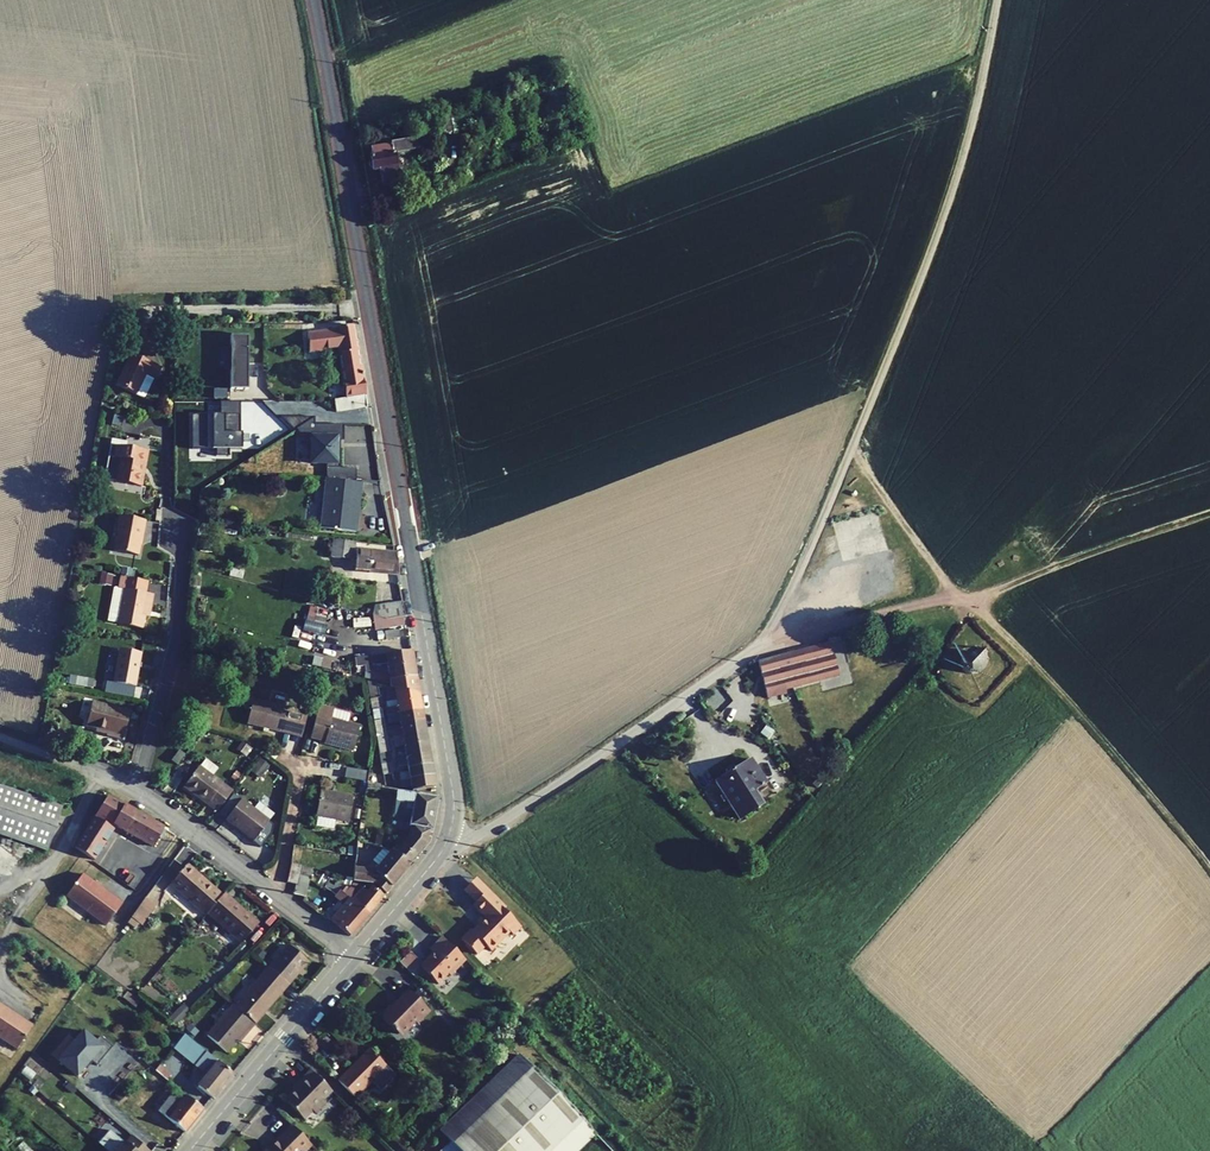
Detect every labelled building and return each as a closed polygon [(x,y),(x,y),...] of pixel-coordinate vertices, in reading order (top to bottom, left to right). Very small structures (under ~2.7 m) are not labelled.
[(396,123),(396,127),(411,124),(412,130),(417,129),(415,119),(396,123)] [(393,132),(394,142),(409,140),(407,130),(412,130),(411,124),(396,127),(397,131),(393,132)] [(365,158),(368,173),(392,169),(385,134),(362,138),(363,145),(357,146),(359,160),(365,158)] [(309,352),(340,348),(340,351),(338,356),(345,398),(334,399),(336,412),(366,407),(365,395),(353,325),(336,328),(337,329),(307,333),(309,352)] [(248,335),(231,335),(230,388),(248,388),(248,335)] [(131,354),(116,385),(143,398),(153,377),(158,367),(131,354)] [(213,397),(228,398),(229,388),(214,387),(213,397)] [(239,432),(240,400),(220,401),(220,413),(214,413),(213,448),(243,448),(244,431),(239,432)] [(340,435),(311,435),(311,464),(340,464),(340,435)] [(104,480),(141,487),(143,474),(140,473),(144,451),(125,447),(110,445),(104,480)] [(320,528),(355,532),(360,492),(358,491),(359,483),(326,479),(320,528)] [(138,555),(145,520),(119,516),(112,551),(138,555)] [(330,557),(352,560),(354,542),(333,540),(330,557)] [(199,542),(198,551),(207,552),(208,543),(199,542)] [(367,572),(399,574),(395,553),(356,550),(354,571),(359,571),(359,566),(368,566),(367,572)] [(130,576),(131,569),(122,568),(121,574),(130,576)] [(112,577),(101,575),(99,583),(110,585),(112,577)] [(145,593),(147,581),(121,576),(118,588),(114,587),(108,621),(142,627),(144,616),(148,616),(153,595),(145,593)] [(404,616),(402,603),(378,607),(377,612),(373,611),(372,615),(373,615),(386,619),(401,617),(404,616)] [(62,622),(69,624),(71,615),(63,613),(62,622)] [(403,625),(401,617),(386,619),(373,615),(375,629),(403,625)] [(370,617),(352,619),(353,628),(371,627),(370,617)] [(385,639),(400,637),(399,630),(384,632),(385,639)] [(800,650),(757,662),(766,695),(782,691),(781,685),(842,669),(835,641),(800,650)] [(113,682),(135,686),(140,653),(119,649),(113,682)] [(975,649),(971,649),(967,650),(963,653),(961,657),(960,661),(961,665),(963,668),(966,671),(970,673),(974,673),(978,671),(982,669),(984,665),(985,661),(984,657),(982,653),(979,650),(975,649)] [(414,665),(411,651),(354,659),(355,667),(364,666),(364,671),(373,670),(372,665),(386,663),(387,668),(414,665)] [(416,678),(414,665),(387,668),(388,674),(374,673),(373,670),(364,671),(364,676),(416,678)] [(261,669),(257,683),(266,686),(269,671),(261,669)] [(319,692),(327,694),(332,677),(323,675),(319,692)] [(74,685),(86,687),(87,678),(75,676),(74,685)] [(416,678),(364,676),(364,678),(389,680),(391,688),(419,695),(416,678)] [(371,710),(381,709),(376,684),(367,682),(371,710)] [(421,710),(419,695),(391,688),(392,689),(385,690),(387,702),(385,702),(386,708),(385,708),(387,716),(421,710)] [(287,708),(253,699),(246,723),(264,728),(263,731),(268,732),(268,729),(281,732),(281,730),(290,732),(294,715),(285,712),(287,708)] [(122,739),(129,711),(92,702),(86,724),(107,730),(106,735),(122,739)] [(325,741),(324,743),(353,751),(359,726),(347,723),(350,714),(318,706),(310,738),(325,741)] [(383,719),(381,709),(371,710),(373,720),(383,719)] [(423,721),(421,710),(387,716),(388,723),(399,722),(400,725),(423,721)] [(306,717),(294,715),(290,732),(301,735),(306,717)] [(375,731),(385,730),(384,727),(383,719),(373,720),(375,731)] [(425,732),(423,721),(400,725),(400,728),(391,729),(392,737),(402,736),(425,732)] [(386,738),(385,730),(375,731),(377,742),(387,741),(386,738)] [(392,737),(394,745),(403,744),(404,746),(427,742),(425,732),(402,736),(392,737)] [(61,743),(64,737),(57,734),(54,741),(61,743)] [(377,742),(379,753),(389,751),(388,749),(387,741),(377,742)] [(237,748),(246,755),(251,749),(242,742),(237,748)] [(404,746),(405,757),(429,753),(427,742),(404,746)] [(179,750),(171,760),(176,765),(184,754),(179,750)] [(381,764),(390,762),(390,760),(389,751),(379,753),(381,764)] [(407,765),(407,768),(431,764),(429,753),(405,757),(397,759),(398,766),(407,765)] [(251,771),(260,777),(270,764),(261,758),(251,771)] [(183,786),(217,811),(232,791),(212,776),(217,769),(204,759),(199,767),(198,766),(183,786)] [(725,776),(716,782),(721,789),(729,802),(739,818),(762,803),(753,790),(766,781),(751,759),(734,770),(731,765),(721,771),(725,776)] [(381,764),(383,774),(392,772),(392,771),(390,762),(381,764)] [(399,773),(400,780),(409,779),(433,775),(431,764),(407,768),(408,771),(399,773)] [(344,777),(365,781),(366,772),(346,768),(344,777)] [(230,778),(235,782),(240,774),(235,770),(230,778)] [(394,785),(392,772),(383,774),(385,786),(394,785)] [(435,786),(433,775),(409,779),(411,786),(411,790),(435,786)] [(401,787),(411,786),(409,779),(400,780),(401,787)] [(62,807),(0,786),(0,834),(47,850),(62,807)] [(721,789),(714,793),(722,806),(729,802),(721,789)] [(352,796),(320,790),(315,816),(317,817),(316,826),(333,829),(335,820),(348,822),(352,796)] [(396,791),(393,813),(410,816),(409,825),(411,825),(409,837),(428,843),(437,798),(415,793),(396,791)] [(94,861),(116,827),(154,847),(159,837),(162,839),(166,830),(164,829),(164,827),(107,796),(74,847),(94,861)] [(241,799),(225,819),(240,831),(241,829),(255,839),(274,814),(258,802),(253,809),(241,799)] [(253,841),(255,839),(241,829),(240,831),(253,841)] [(428,843),(409,837),(395,853),(410,865),(428,843)] [(348,849),(347,854),(355,855),(355,846),(353,845),(348,849)] [(374,870),(354,868),(352,882),(374,884),(385,894),(410,865),(395,853),(392,850),(391,851),(383,849),(372,861),(378,866),(374,870)] [(291,863),(287,882),(296,884),(298,876),(309,879),(312,868),(291,863)] [(184,867),(199,879),(200,877),(186,865),(184,867)] [(170,884),(205,915),(207,913),(222,896),(200,877),(199,879),(184,867),(170,884)] [(130,873),(124,881),(129,885),(135,877),(130,873)] [(122,904),(81,874),(65,895),(106,926),(122,904)] [(296,884),(293,894),(305,897),(309,879),(298,876),(296,884)] [(474,902),(487,890),(476,878),(463,890),(474,902)] [(350,899),(368,915),(383,896),(372,887),(367,887),(363,891),(358,886),(352,885),(348,890),(337,882),(334,886),(330,891),(335,895),(339,890),(350,899)] [(349,936),(368,915),(350,899),(339,890),(335,895),(334,896),(345,905),(331,920),(349,936)] [(522,926),(487,890),(474,902),(471,905),(485,918),(483,920),(481,917),(476,922),(478,924),(471,931),(470,929),(461,938),(477,954),(486,945),(491,951),(510,932),(513,934),(522,926)] [(258,924),(224,894),(222,896),(207,913),(242,943),(258,924)] [(141,924),(155,905),(145,898),(131,917),(138,922),(141,924)] [(464,959),(442,937),(429,950),(432,953),(427,958),(428,958),(422,964),(419,967),(422,969),(437,984),(447,973),(450,975),(462,963),(461,962),(464,959)] [(269,967),(288,984),(298,973),(301,970),(308,962),(288,945),(269,967)] [(254,953),(261,959),(265,954),(258,948),(254,953)] [(413,977),(422,969),(419,967),(422,964),(410,952),(399,963),(413,977)] [(235,1007),(254,1024),(263,1013),(262,1012),(277,994),(278,996),(288,984),(269,967),(235,1007)] [(429,1010),(408,990),(396,1002),(396,1004),(392,1008),(390,1006),(380,1016),(398,1034),(403,1034),(415,1021),(418,1022),(429,1010)] [(123,997),(135,1006),(139,1001),(127,992),(123,997)] [(262,1012),(263,1013),(278,996),(277,994),(262,1012)] [(168,1018),(175,1025),(189,1011),(177,999),(166,1010),(171,1015),(168,1018)] [(0,1005),(0,1037),(17,1048),(32,1025),(0,1005)] [(247,1032),(254,1024),(235,1007),(233,1005),(207,1035),(226,1052),(236,1041),(245,1030),(247,1032)] [(186,1030),(193,1035),(197,1031),(191,1025),(186,1030)] [(238,1043),(247,1032),(245,1030),(236,1041),(238,1043)] [(212,1098),(232,1074),(184,1034),(173,1048),(206,1075),(197,1086),(212,1098)] [(369,1049),(337,1080),(355,1098),(371,1082),(377,1088),(392,1072),(369,1049)] [(439,1130),(450,1141),(440,1150),(577,1150),(595,1134),(518,1054),(439,1130)] [(155,1069),(166,1078),(170,1074),(159,1064),(155,1069)] [(166,1078),(155,1069),(152,1073),(147,1069),(135,1084),(141,1088),(137,1093),(132,1089),(126,1096),(139,1106),(158,1082),(172,1093),(175,1095),(169,1102),(167,1100),(158,1110),(184,1132),(203,1109),(184,1094),(166,1078)] [(331,1091),(310,1070),(303,1078),(305,1080),(285,1100),(304,1119),(312,1111),(314,1113),(325,1103),(322,1100),(331,1091)] [(135,1084),(132,1089),(137,1093),(141,1088),(135,1084)] [(101,1128),(109,1120),(99,1111),(91,1120),(101,1128)] [(291,1125),(269,1148),(268,1146),(263,1150),(301,1150),(302,1150),(303,1150),(306,1150),(312,1145),(291,1125)] [(132,1136),(119,1150),(149,1150),(132,1136)]
